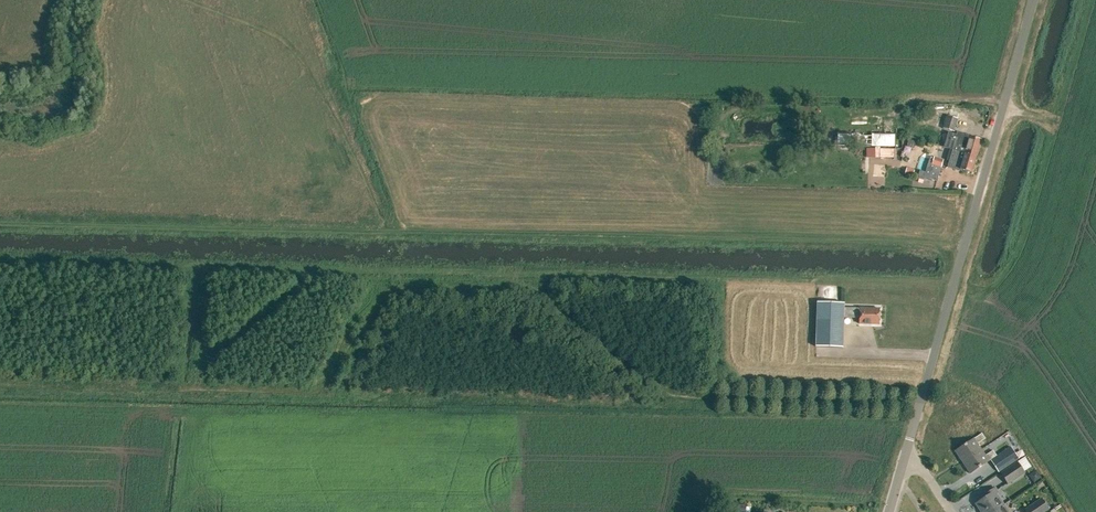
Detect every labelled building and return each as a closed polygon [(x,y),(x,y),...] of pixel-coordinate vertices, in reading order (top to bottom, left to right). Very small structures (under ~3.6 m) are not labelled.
[(955,131),(958,118),(947,115),(943,127),(955,131)] [(899,145),(899,134),(841,132),(841,144),(899,145)] [(953,149),(977,156),(981,140),(960,134),(960,136),(948,133),(944,148),(953,150),(953,149)] [(909,140),(907,147),(913,148),(915,142),(909,140)] [(880,149),(880,158),(894,158),(894,149),(880,149)] [(972,173),(977,156),(953,149),(953,150),(948,167),(960,171),(960,170),(972,173)] [(923,180),(924,178),(937,181),(943,160),(930,156),(925,172),(919,170),(918,176),(919,176),(918,179),(923,180)] [(876,177),(889,177),(889,163),(876,163),(876,177)] [(859,309),(844,308),(844,304),(817,303),(816,347),(842,348),(843,317),(859,318),(859,323),(879,324),(879,309),(859,308),(859,309)] [(963,462),(981,449),(977,443),(985,438),(982,433),(974,438),(955,451),(963,462)] [(1001,453),(1008,465),(1018,458),(1011,447),(1001,453)] [(981,449),(963,462),(970,473),(989,461),(989,460),(997,455),(993,450),(985,455),(981,449)] [(1008,484),(1025,473),(1017,461),(1000,472),(1008,484)] [(1041,470),(1033,474),(1036,481),(1044,477),(1041,470)] [(1003,505),(996,494),(998,493),(995,488),(985,494),(987,496),(976,504),(981,511),(993,511),(1003,505)] [(1049,509),(1042,497),(1025,508),(1027,511),(1044,511),(1049,509)]
